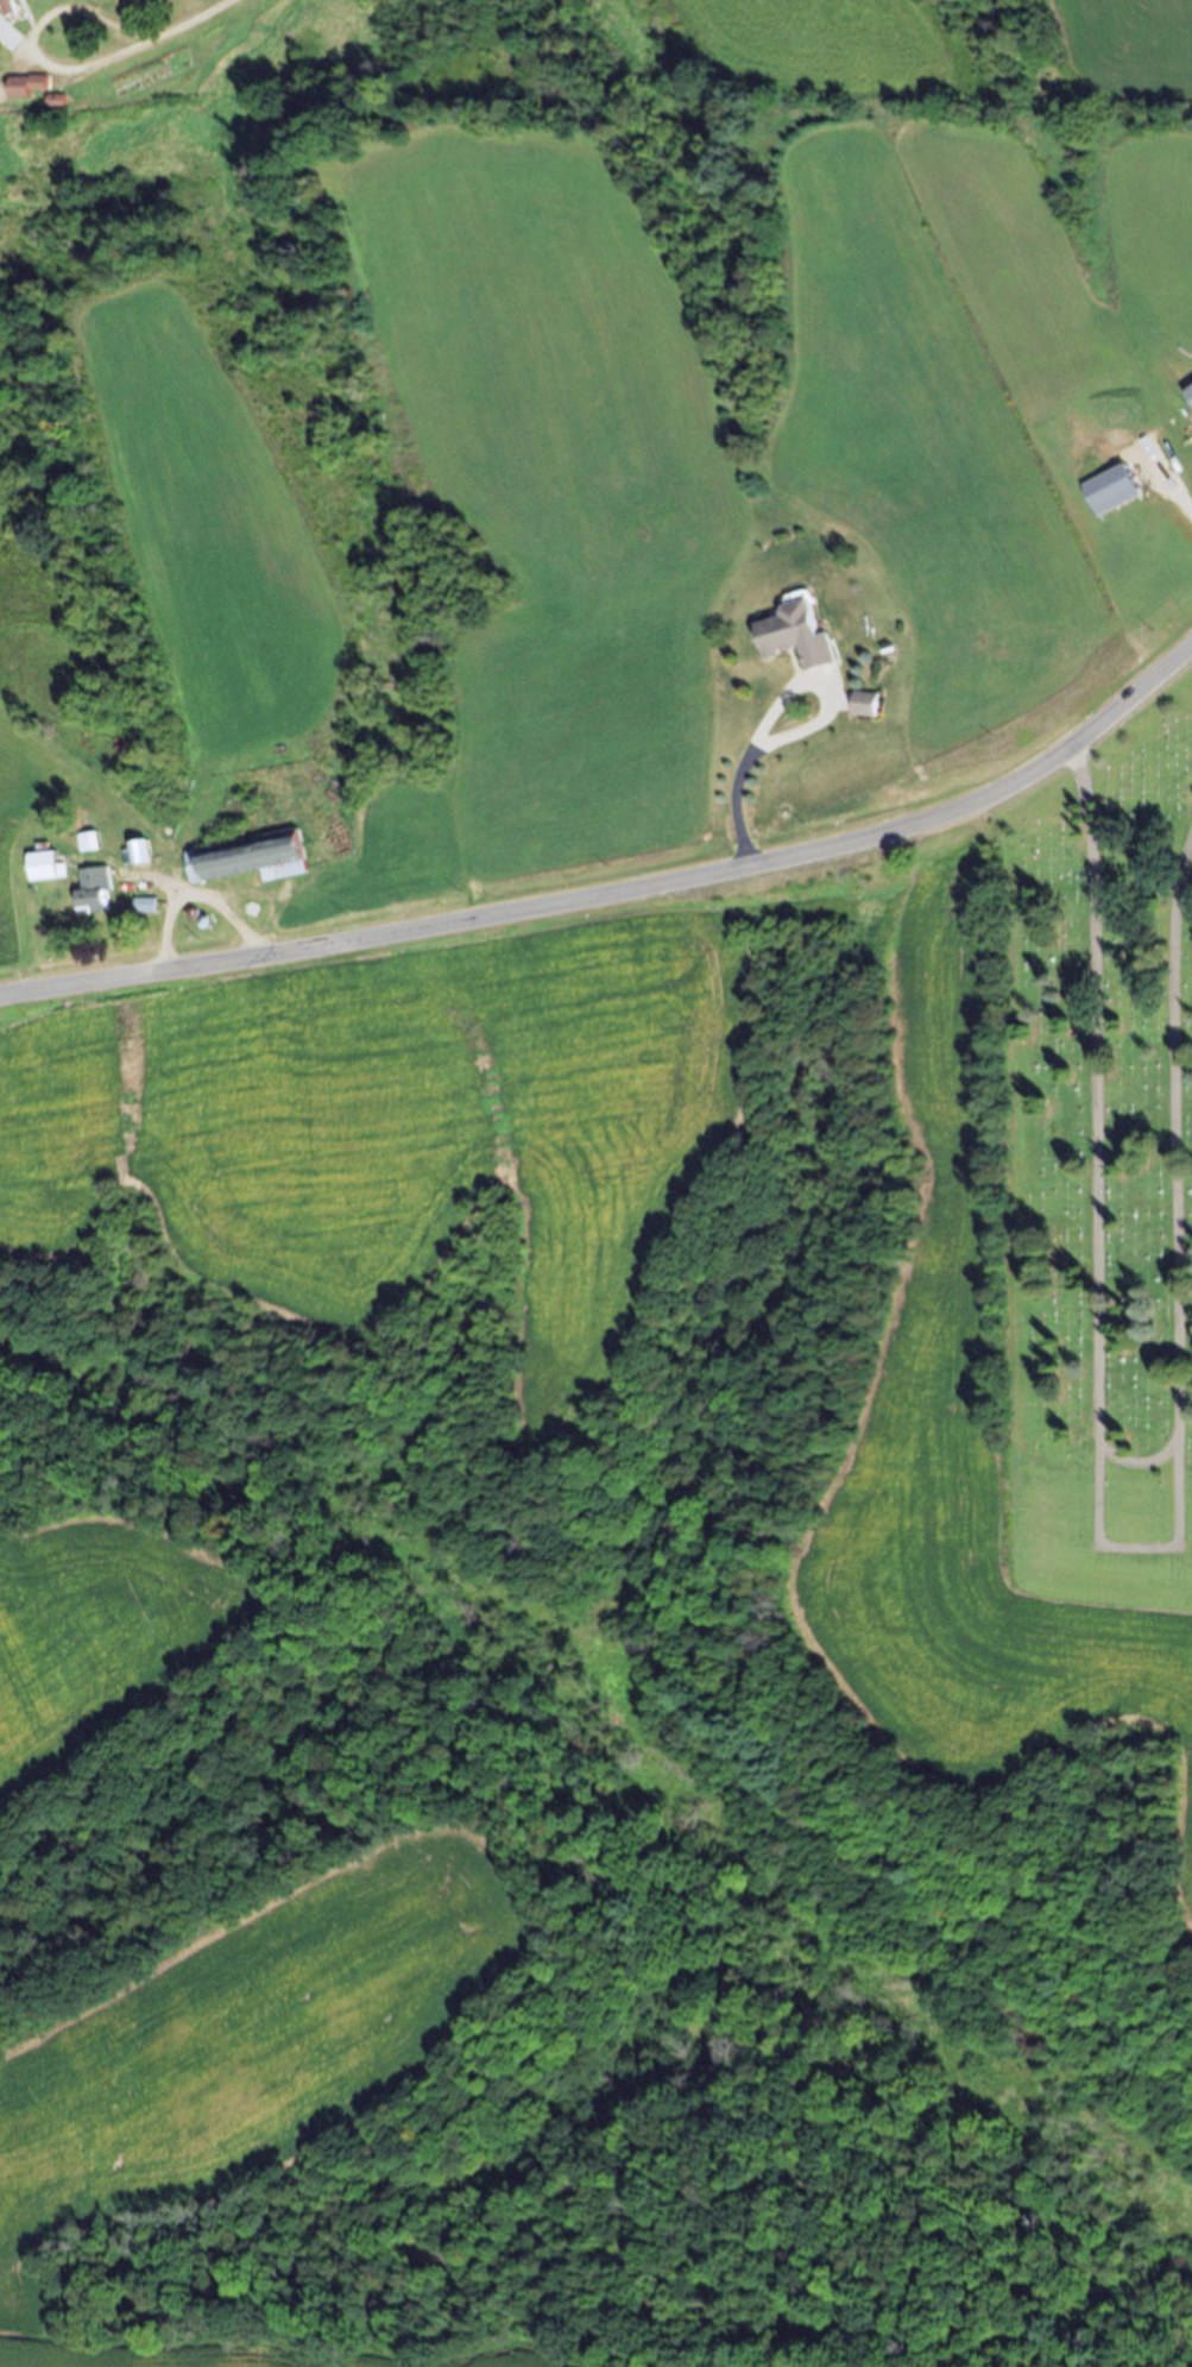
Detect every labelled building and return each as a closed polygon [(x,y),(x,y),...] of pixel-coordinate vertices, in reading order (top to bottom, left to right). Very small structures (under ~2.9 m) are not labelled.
[(5,19),(15,14),(9,1),(11,0),(0,0),(0,8),(5,19)] [(7,97),(47,97),(47,77),(7,77),(7,97)] [(818,635),(808,599),(781,607),(783,616),(756,624),(765,658),(800,648),(806,670),(836,662),(828,633),(818,635)] [(853,715),(876,717),(879,693),(855,691),(853,715)] [(293,865),(305,863),(300,832),(191,851),(196,882),(293,865)] [(32,879),(69,878),(69,865),(58,865),(57,845),(31,845),(32,879)] [(78,890),(79,911),(113,911),(112,867),(84,867),(84,890),(78,890)] [(139,911),(157,911),(157,899),(139,899),(139,911)]
